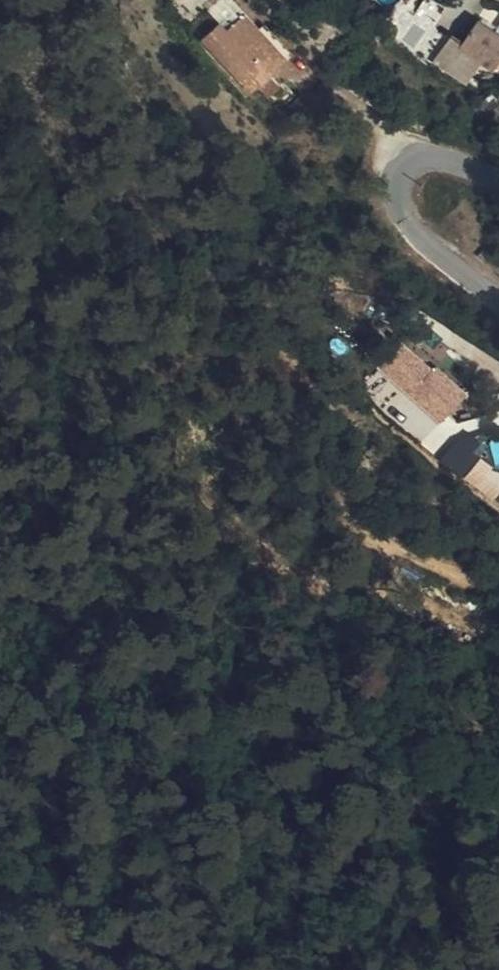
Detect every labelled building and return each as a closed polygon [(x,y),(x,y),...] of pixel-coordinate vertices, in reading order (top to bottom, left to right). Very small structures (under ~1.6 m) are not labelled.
[(244,2),(226,19),(233,25),(250,8),(244,2)] [(410,40),(459,68),(471,49),(481,55),(497,25),(459,2),(445,29),(416,28),(410,40)] [(233,25),(226,19),(207,37),(259,89),(296,53),(250,8),(233,25)] [(467,396),(403,337),(373,370),(437,429),(467,396)]
